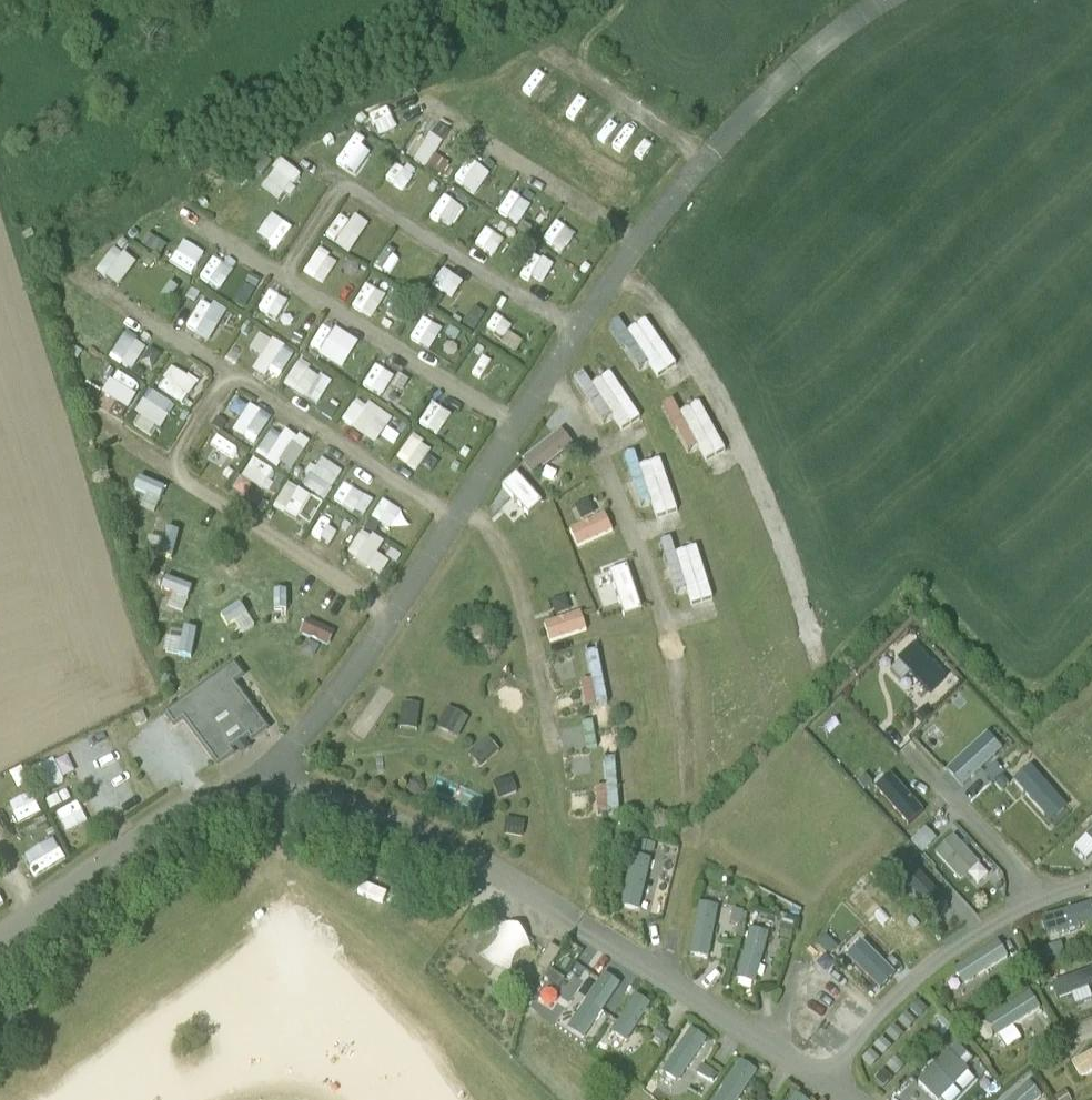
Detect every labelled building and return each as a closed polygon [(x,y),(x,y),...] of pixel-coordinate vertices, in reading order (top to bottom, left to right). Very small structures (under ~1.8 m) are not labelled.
[(384,142),(398,125),(378,109),(365,127),(384,142)] [(441,175),(447,163),(433,155),(448,130),(436,124),(427,139),(416,133),(404,154),(441,175)] [(473,195),(487,172),(465,159),(451,182),(473,195)] [(277,160),(263,180),(285,196),(299,175),(277,160)] [(391,163),(384,181),(405,189),(412,171),(391,163)] [(506,192),(498,215),(520,223),(528,200),(506,192)] [(227,220),(238,200),(228,194),(217,215),(227,220)] [(452,228),(462,208),(441,197),(430,217),(452,228)] [(323,238),(348,253),(364,227),(338,212),(323,238)] [(555,219),(540,239),(560,253),(574,233),(555,219)] [(180,262),(192,247),(161,223),(149,238),(180,262)] [(505,235),(500,252),(522,258),(527,241),(505,235)] [(386,243),(374,268),(395,278),(406,253),(386,243)] [(320,285),(337,263),(318,248),(301,270),(320,285)] [(138,293),(152,277),(125,253),(111,269),(138,293)] [(530,256),(519,275),(538,285),(549,267),(530,256)] [(218,260),(208,280),(231,290),(240,271),(218,260)] [(372,317),(382,292),(361,284),(351,309),(372,317)] [(257,308),(276,320),(288,302),(268,290),(257,308)] [(200,300),(185,326),(207,340),(223,313),(200,300)] [(468,328),(480,311),(465,300),(453,317),(468,328)] [(493,314),(484,327),(501,338),(510,326),(493,314)] [(418,318),(409,340),(429,348),(438,326),(418,318)] [(675,364),(642,318),(616,336),(639,368),(645,364),(655,378),(675,364)] [(342,368),(356,341),(322,323),(308,350),(342,368)] [(253,366),(275,380),(292,353),(259,332),(248,349),(259,356),(253,366)] [(109,360),(134,369),(144,343),(118,333),(109,360)] [(477,351),(467,374),(488,383),(498,361),(477,351)] [(377,357),(359,383),(379,396),(396,371),(377,357)] [(329,379),(293,364),(284,388),(320,402),(329,379)] [(114,397),(124,377),(103,366),(93,386),(114,397)] [(185,401),(194,378),(166,367),(157,391),(185,401)] [(619,431),(637,419),(607,371),(589,383),(619,431)] [(143,392),(134,417),(163,427),(171,402),(143,392)] [(390,421),(356,397),(339,421),(373,444),(390,421)] [(233,398),(227,410),(239,417),(231,432),(253,444),(268,416),(233,398)] [(682,452),(696,446),(702,461),(721,453),(699,401),(675,412),(670,400),(662,403),(682,452)] [(431,401),(418,423),(438,435),(450,412),(431,401)] [(272,466),(294,438),(279,426),(257,453),(272,466)] [(519,454),(529,473),(569,450),(558,431),(519,454)] [(411,435),(397,455),(427,476),(436,462),(426,455),(430,448),(411,435)] [(287,469),(302,452),(292,443),(277,460),(287,469)] [(638,508),(649,504),(653,518),(675,511),(657,458),(636,466),(631,451),(621,455),(638,508)] [(321,498),(341,473),(322,457),(302,483),(321,498)] [(263,491),(274,473),(251,459),(240,476),(263,491)] [(526,516),(541,503),(513,473),(499,485),(526,516)] [(158,500),(163,488),(136,477),(131,489),(158,500)] [(333,502),(355,511),(363,492),(341,483),(333,502)] [(275,509),(297,519),(307,495),(286,485),(275,509)] [(381,498),(369,516),(388,529),(400,511),(381,498)] [(575,548),(612,531),(604,512),(567,528),(575,548)] [(170,559),(179,532),(164,528),(155,555),(170,559)] [(374,553),(381,543),(360,529),(344,554),(378,576),(387,561),(374,553)] [(710,599),(694,545),(672,552),(668,537),(658,540),(672,587),(682,584),(689,605),(710,599)] [(628,569),(596,575),(599,592),(614,589),(619,616),(637,612),(628,569)] [(158,588),(171,593),(167,607),(182,612),(191,587),(162,577),(158,588)] [(271,591),(272,612),(285,612),(285,591),(271,591)] [(219,612),(224,626),(234,623),(238,633),(250,628),(242,604),(219,612)] [(541,622),(547,642),(585,630),(579,610),(541,622)] [(178,640),(166,638),(164,653),(191,658),(196,630),(180,627),(178,640)] [(300,627),(297,634),(325,646),(328,638),(300,627)] [(945,678),(912,645),(896,661),(928,694),(945,678)] [(588,679),(579,680),(582,707),(604,704),(598,649),(585,651),(588,679)] [(235,667),(166,717),(174,728),(184,721),(218,768),(234,756),(230,752),(249,739),(252,743),(268,731),(234,685),(243,678),(235,667)] [(378,683),(349,729),(363,738),(392,692),(378,683)] [(397,727),(416,728),(418,703),(399,701),(397,727)] [(446,707),(436,728),(456,737),(466,716),(446,707)] [(143,714),(133,719),(137,728),(147,723),(143,714)] [(984,731),(943,771),(959,787),(1000,748),(984,731)] [(489,738),(468,750),(477,764),(497,752),(489,738)] [(593,813),(616,812),(614,758),(602,758),(603,787),(592,787),(593,813)] [(1026,765),(1009,782),(1048,822),(1065,805),(1026,765)] [(887,773),(871,788),(906,825),(922,810),(887,773)] [(497,796),(515,790),(510,777),(493,783),(497,796)] [(50,793),(54,804),(78,793),(74,783),(50,793)] [(445,785),(435,811),(473,825),(483,798),(445,785)] [(42,823),(19,829),(25,854),(48,848),(42,823)] [(1091,843),(1091,823),(1082,832),(1091,843)] [(78,824),(64,831),(73,848),(87,841),(78,824)] [(920,853),(934,840),(922,827),(908,840),(920,853)] [(969,888),(986,872),(951,834),(934,850),(969,888)] [(630,855),(616,905),(636,910),(650,860),(630,855)] [(893,864),(918,913),(936,903),(912,855),(893,864)] [(1037,918),(1051,961),(1074,954),(1069,939),(1091,932),(1091,906),(1091,901),(1037,918)] [(706,959),(718,907),(698,902),(686,954),(706,959)] [(749,927),(733,978),(752,984),(769,934),(749,927)] [(964,991),(1010,964),(995,940),(950,967),(964,991)] [(545,953),(530,976),(540,982),(554,958),(545,953)] [(542,980),(569,997),(585,971),(573,964),(564,980),(549,970),(542,980)] [(1053,997),(1091,986),(1091,970),(1049,982),(1053,997)] [(582,1040),(619,985),(600,973),(563,1028),(582,1040)] [(993,1039),(1039,1010),(1028,992),(982,1021),(993,1039)] [(623,1043),(649,1005),(633,994),(607,1032),(623,1043)] [(533,1002),(529,1011),(553,1022),(557,1013),(533,1002)] [(674,1085),(706,1040),(688,1028),(657,1073),(674,1085)] [(973,1062),(953,1043),(915,1083),(933,1099),(938,1099),(973,1062)] [(1091,1071),(1091,1048),(1067,1065),(1078,1081),(1091,1071)] [(755,1071),(738,1060),(713,1099),(737,1099),(755,1071)] [(1041,1097),(1029,1082),(1005,1099),(1037,1099),(1041,1097)]
